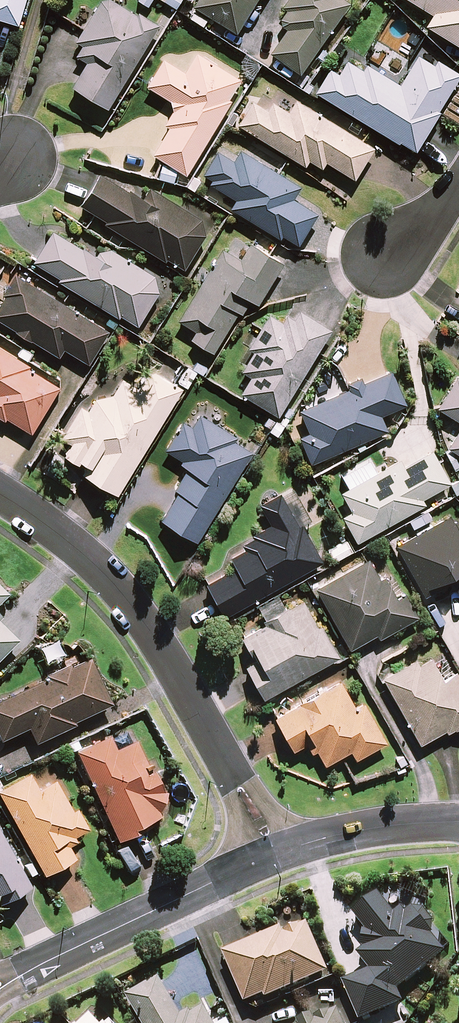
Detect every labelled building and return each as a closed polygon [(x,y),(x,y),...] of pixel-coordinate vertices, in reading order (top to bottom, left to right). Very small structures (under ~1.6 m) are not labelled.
[(17,24),(25,0),(0,0),(0,19),(17,24)] [(107,109),(159,24),(138,11),(136,14),(113,0),(100,0),(83,28),(75,41),(82,45),(76,56),(86,62),(71,87),(107,109)] [(192,6),(236,33),(256,0),(196,0),(192,6)] [(350,3),(346,0),(286,0),(281,7),(286,10),(280,19),(284,22),(282,26),(286,29),(269,53),(300,74),(350,3)] [(432,15),(425,26),(458,47),(458,0),(408,0),(432,15)] [(186,175),(232,100),(229,99),(240,79),(196,52),(184,71),(163,59),(146,86),(170,101),(172,111),(164,125),(169,128),(152,154),(186,175)] [(315,92),(398,143),(400,141),(416,151),(440,112),(438,111),(458,76),(458,72),(437,59),(434,64),(418,54),(399,84),(367,64),(363,70),(347,60),(338,74),(330,68),(315,92)] [(374,148),(295,100),(288,112),(272,102),(267,110),(252,100),(237,125),(305,166),(309,160),(322,168),(326,162),(354,179),(374,148)] [(301,186),(240,149),(233,160),(217,151),(202,174),(212,180),(209,183),(235,199),(230,208),(280,239),(282,235),(298,245),(317,213),(293,199),(301,186)] [(141,199),(99,174),(81,205),(106,220),(104,223),(182,270),(209,224),(148,187),(141,199)] [(53,231),(32,264),(118,317),(120,314),(137,324),(163,282),(104,246),(97,258),(53,231)] [(240,258),(222,248),(177,320),(195,330),(190,338),(213,352),(238,312),(241,314),(250,300),(258,304),(283,262),(250,242),(240,258)] [(16,273),(0,298),(0,320),(58,357),(63,348),(87,363),(107,331),(16,273)] [(278,416),(331,329),(300,310),(294,319),(286,314),(282,322),(269,314),(248,348),(253,351),(241,371),(250,376),(240,393),(278,416)] [(0,348),(0,413),(31,432),(59,387),(27,368),(29,365),(0,348)] [(138,389),(118,376),(109,391),(101,386),(86,410),(82,407),(60,443),(68,448),(64,453),(86,466),(82,472),(117,494),(181,389),(150,369),(138,389)] [(364,383),(362,377),(348,383),(351,389),(300,411),(309,432),(299,437),(310,463),(386,430),(380,415),(405,404),(391,371),(364,383)] [(457,377),(438,407),(458,421),(458,379),(457,377)] [(185,416),(165,449),(181,459),(177,465),(186,470),(174,488),(178,491),(161,519),(197,541),(251,450),(233,439),(237,434),(200,412),(194,421),(185,416)] [(448,446),(458,454),(458,429),(448,446)] [(378,472),(372,461),(358,469),(364,479),(341,492),(352,511),(342,516),(356,541),(423,504),(420,499),(449,483),(431,449),(402,465),(399,460),(378,472)] [(242,540),(245,546),(227,556),(231,564),(202,580),(222,616),(319,563),(280,493),(260,504),(271,524),(242,540)] [(450,515),(396,545),(421,590),(448,575),(458,595),(458,531),(450,515)] [(352,552),(345,540),(326,550),(332,562),(352,552)] [(380,581),(368,559),(316,588),(350,648),(377,633),(379,637),(417,616),(404,593),(399,596),(388,577),(380,581)] [(285,609),(277,594),(257,604),(268,623),(242,637),(254,660),(245,665),(263,697),(338,656),(306,598),(285,609)] [(16,642),(0,626),(0,657),(16,642)] [(428,653),(383,678),(419,743),(446,728),(448,731),(458,725),(458,678),(456,671),(442,679),(428,653)] [(88,660),(0,701),(0,741),(27,729),(34,744),(75,725),(73,722),(109,706),(88,660)] [(293,750),(304,743),(309,752),(316,749),(324,764),(350,749),(355,758),(385,742),(363,703),(354,708),(339,680),(274,716),(293,750)] [(115,751),(109,737),(75,753),(117,842),(151,826),(149,823),(163,816),(156,803),(164,799),(136,741),(115,751)] [(68,848),(74,845),(70,838),(85,830),(74,810),(70,812),(54,783),(37,792),(28,776),(0,791),(0,799),(43,876),(74,859),(68,848)] [(29,886),(5,848),(11,844),(0,827),(0,905),(29,886)] [(410,910),(400,898),(390,906),(380,894),(353,917),(364,929),(363,951),(358,955),(370,969),(342,983),(360,1021),(401,1002),(396,992),(445,951),(432,936),(433,934),(434,931),(434,928),(433,925),(433,923),(431,920),(430,918),(428,915),(426,914),(424,912),(421,911),(419,910),(416,910),(413,910),(410,910)] [(224,955),(244,1003),(264,994),(266,999),(327,973),(307,924),(282,935),(280,931),(224,955)] [(160,981),(128,1000),(141,1022),(212,1022),(204,1008),(182,1020),(160,981)] [(339,1006),(304,1022),(347,1022),(339,1006)]
